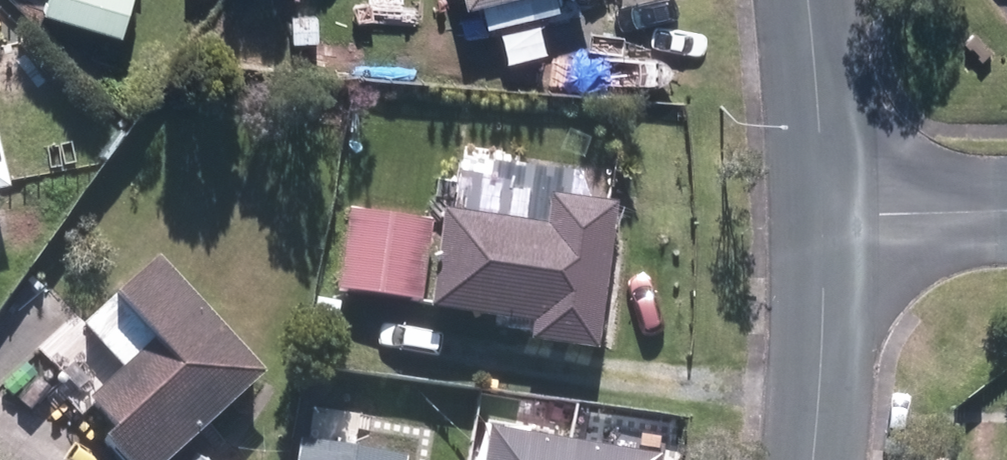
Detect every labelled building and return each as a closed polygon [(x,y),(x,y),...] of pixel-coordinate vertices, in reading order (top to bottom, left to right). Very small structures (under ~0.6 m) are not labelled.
[(536,171),(500,170),(504,143),(465,139),(465,145),(450,214),(442,213),(438,303),(533,307),(532,334),(603,337),(609,194),(566,192),(569,163),(537,160),(536,171)] [(429,210),(354,203),(347,284),(422,291),(429,210)] [(264,358),(157,248),(117,287),(182,354),(109,424),(143,459),(158,459),(264,358)] [(297,459),(405,459),(406,452),(300,436),(297,459)]
